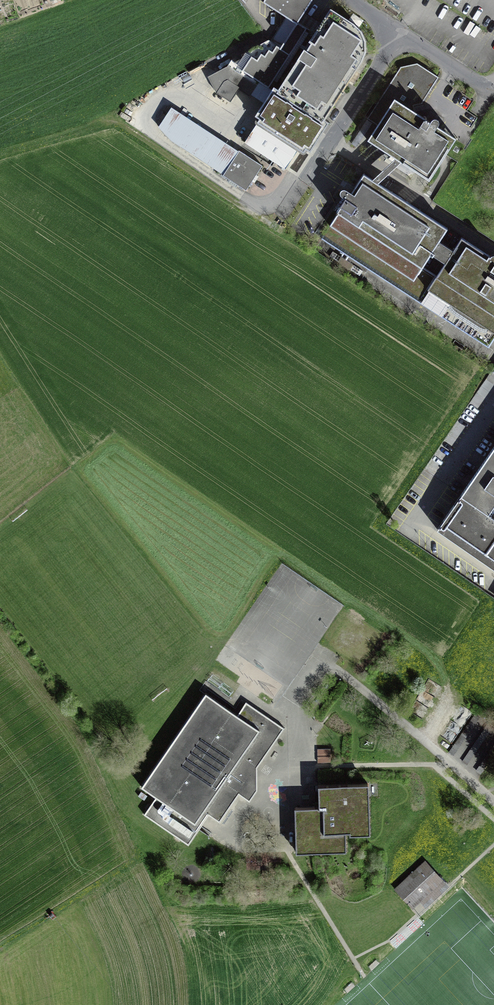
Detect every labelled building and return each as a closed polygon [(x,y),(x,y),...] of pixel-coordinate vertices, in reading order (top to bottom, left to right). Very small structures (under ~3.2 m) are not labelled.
[(266,1),(300,22),(314,0),(267,0),(266,1)] [(288,89),(283,98),(322,123),(325,119),(363,58),(366,52),(366,46),(366,41),(365,36),(363,32),(359,28),(355,24),(331,8),(314,34),(281,85),(288,89)] [(281,85),(314,34),(300,22),(284,48),(271,40),(244,55),(245,57),(236,62),(234,60),(229,66),(209,79),(217,93),(233,102),(240,90),(251,97),(260,82),(272,91),(283,98),(288,89),(281,85)] [(439,77),(417,63),(401,67),(367,119),(377,125),(367,140),(396,159),(401,162),(429,180),(456,138),(438,127),(439,125),(439,124),(439,123),(439,122),(439,121),(438,120),(437,119),(436,119),(435,119),(434,119),(433,119),(432,120),(432,121),(431,122),(415,112),(414,105),(422,104),(439,77)] [(329,122),(325,119),(322,123),(283,98),(272,91),(256,115),(260,118),(302,145),(311,151),(329,122)] [(251,189),(266,165),(242,150),(175,107),(162,127),(174,140),(227,174),(251,189)] [(285,169),(302,145),(260,118),(244,142),(285,169)] [(401,162),(396,159),(379,173),(373,179),(379,183),(385,177),(401,162)] [(462,237),(453,250),(439,241),(448,228),(379,183),(373,179),(363,173),(354,188),(351,186),(348,190),(351,192),(351,193),(346,190),(345,189),(344,189),(343,189),(342,190),(341,190),(341,191),(340,191),(340,192),(340,193),(340,194),(340,195),(341,195),(341,196),(342,196),(345,198),(336,212),(338,213),(321,239),(490,351),(493,344),(493,254),(492,254),(491,254),(491,255),(490,255),(490,256),(462,237)] [(459,497),(437,529),(493,568),(493,447),(459,497)] [(283,728),(246,703),(237,715),(206,694),(142,786),(157,796),(145,814),(188,844),(201,825),(195,822),(203,810),(219,821),(238,793),(246,799),(254,788),(246,782),(283,728)] [(319,785),(319,806),(295,807),(296,851),(346,850),(345,831),(350,831),(350,834),(370,833),(368,784),(319,785)] [(425,862),(392,890),(413,914),(445,886),(425,862)]
